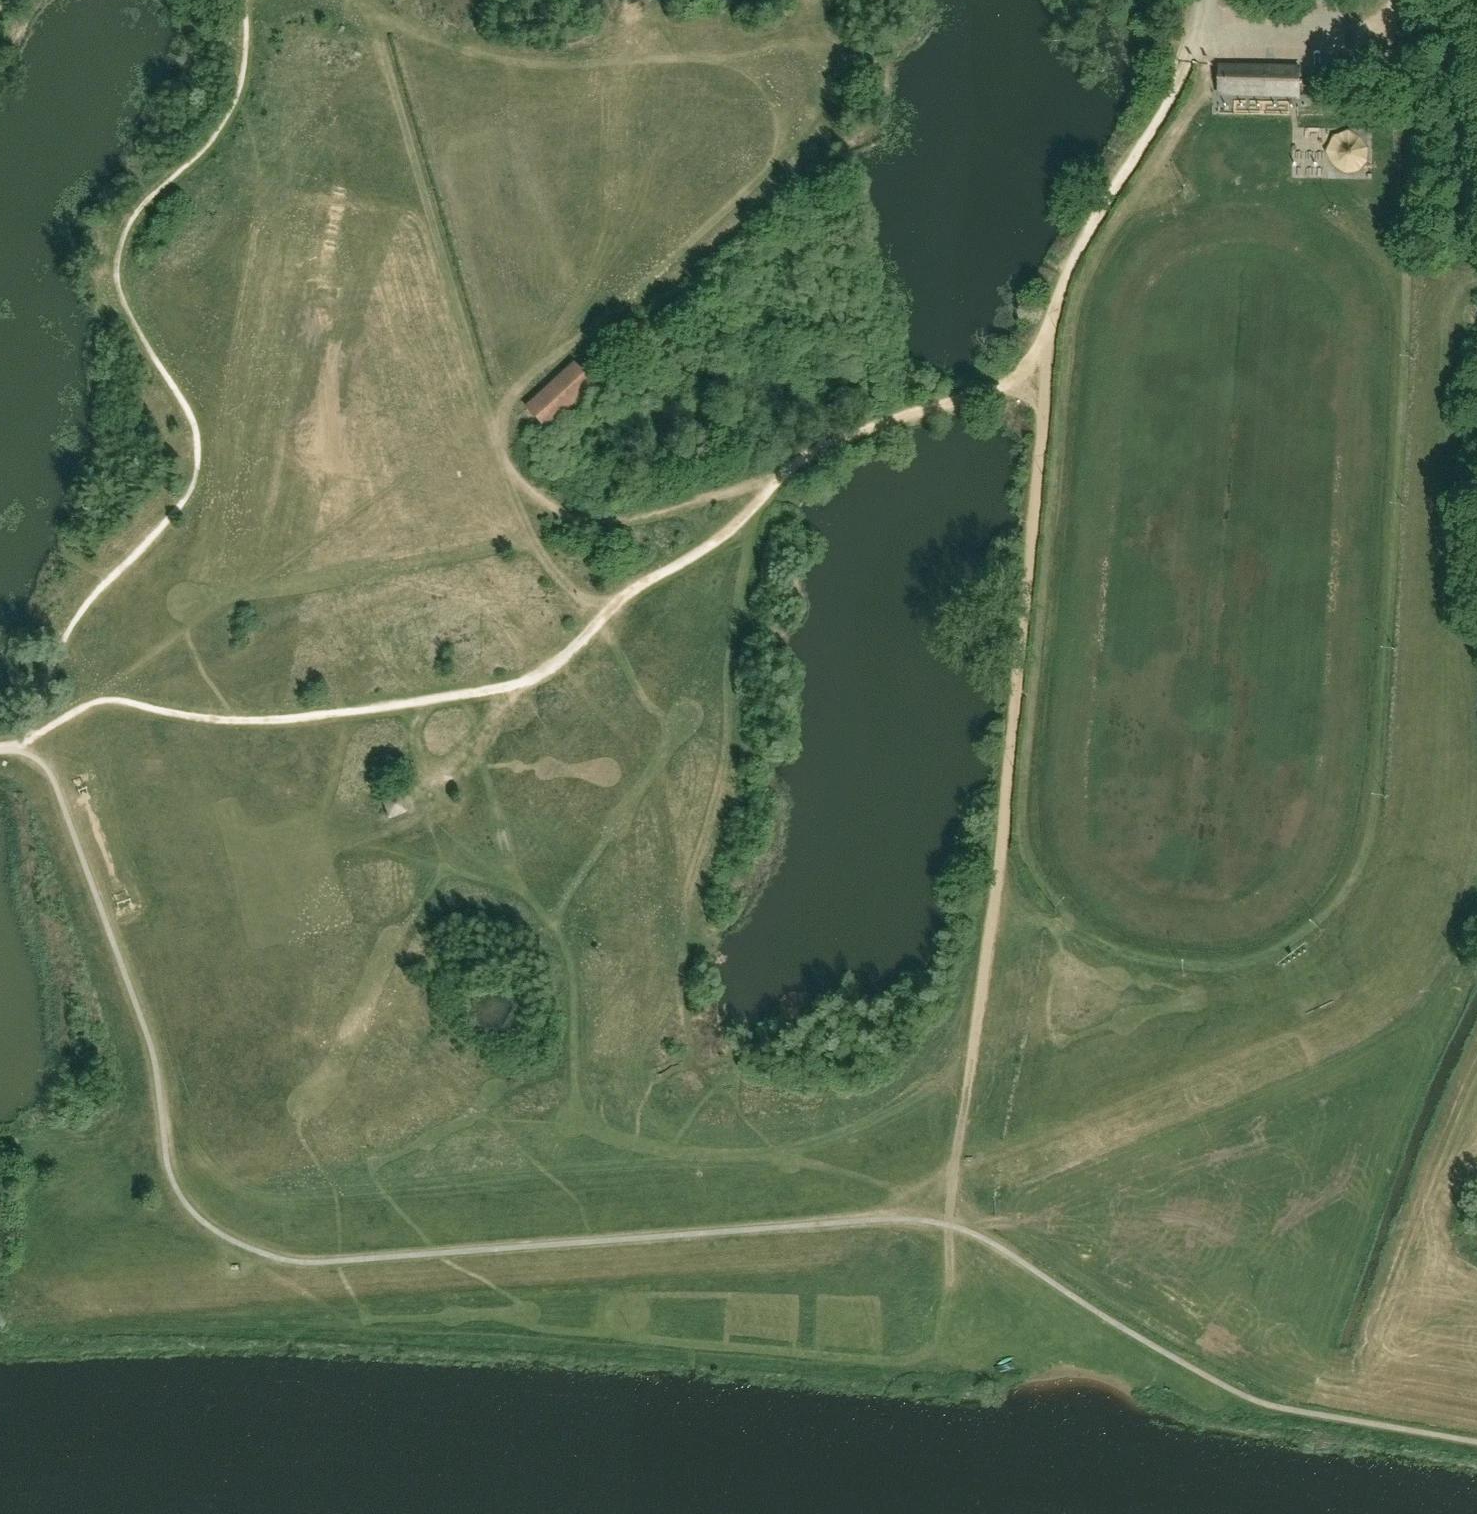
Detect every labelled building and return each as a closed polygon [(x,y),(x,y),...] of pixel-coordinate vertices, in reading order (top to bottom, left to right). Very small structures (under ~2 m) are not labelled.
[(1220,65),(1219,94),(1300,96),(1300,67),(1220,65)] [(526,408),(547,430),(594,386),(573,364),(526,408)] [(382,801),(388,821),(407,815),(401,795),(382,801)]
